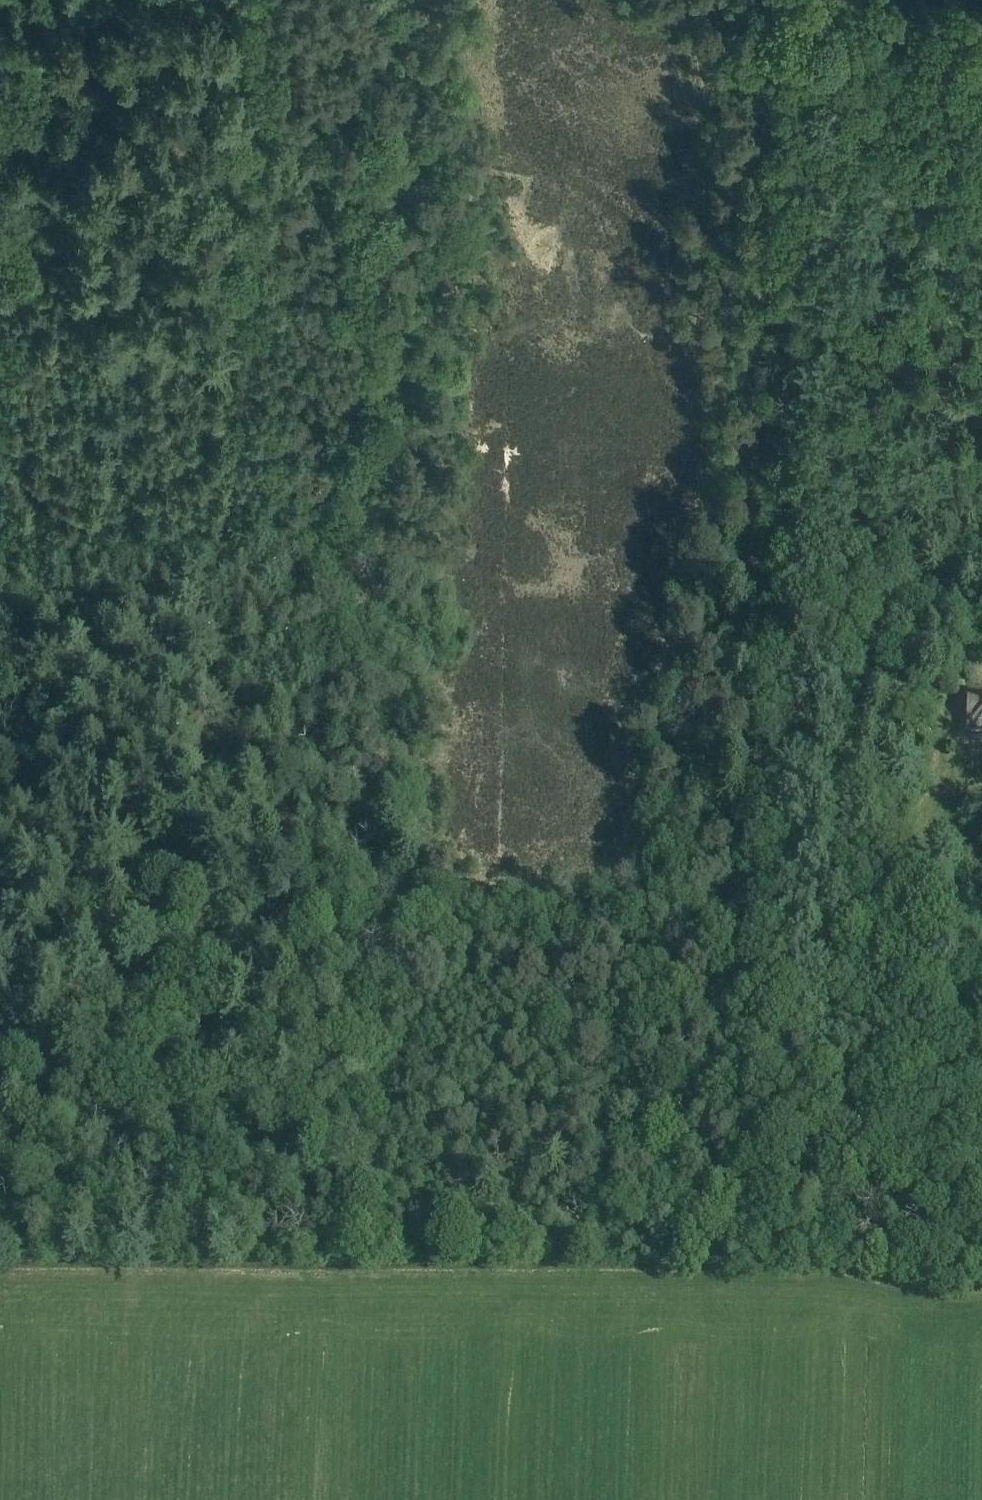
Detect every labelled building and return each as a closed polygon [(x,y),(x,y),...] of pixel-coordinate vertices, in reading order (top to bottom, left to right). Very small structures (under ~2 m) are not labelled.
[(967,694),(967,735),(981,735),(981,694),(967,694)]
